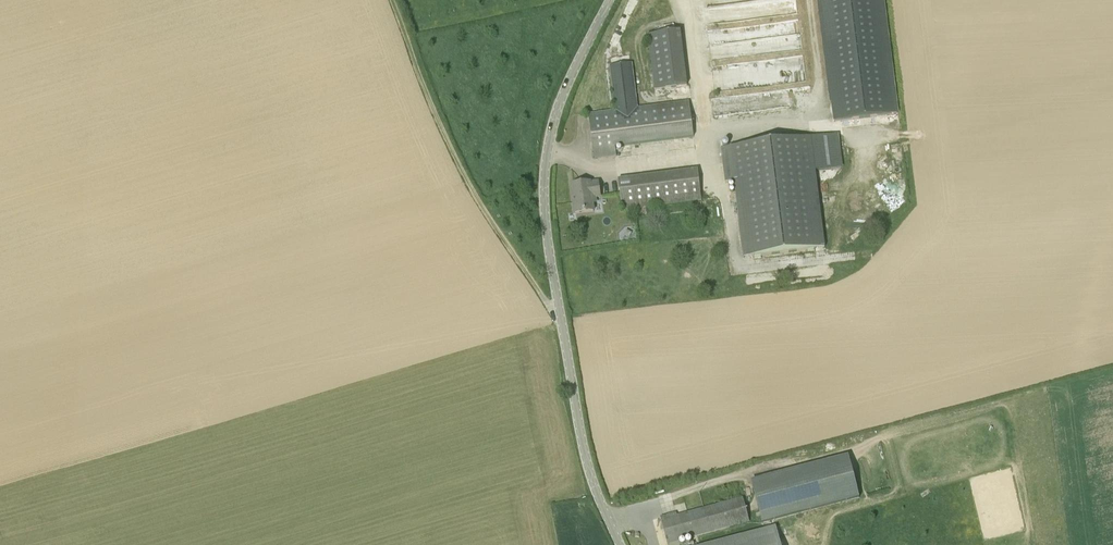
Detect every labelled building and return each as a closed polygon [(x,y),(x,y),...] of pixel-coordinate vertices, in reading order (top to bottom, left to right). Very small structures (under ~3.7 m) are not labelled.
[(886,0),(818,0),(833,122),(900,114),(886,0)] [(682,33),(648,36),(654,89),(687,86),(682,33)] [(694,138),(690,101),(638,106),(633,64),(610,66),(615,110),(589,113),(594,158),(624,155),(624,146),(694,138)] [(734,181),(745,260),(826,249),(816,171),(844,167),(840,135),(722,150),(726,182),(734,181)] [(699,170),(619,178),(622,209),(702,200),(699,170)] [(590,183),(573,185),(575,202),(574,202),(575,214),(593,211),(592,198),(600,197),(598,183),(590,184),(590,183)] [(848,456),(751,481),(762,525),(860,499),(848,456)] [(661,520),(668,544),(678,541),(750,521),(743,497),(661,520)] [(775,527),(706,544),(780,544),(775,527)]
